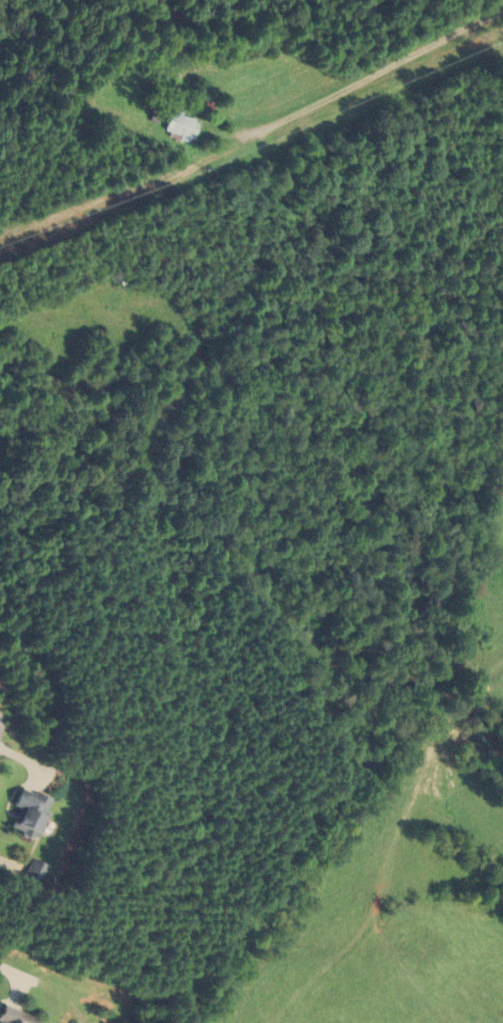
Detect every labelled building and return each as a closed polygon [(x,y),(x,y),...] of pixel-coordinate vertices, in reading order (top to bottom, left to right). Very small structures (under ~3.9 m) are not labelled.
[(191,136),(190,117),(179,117),(178,108),(161,109),(163,138),(191,136)] [(48,801),(22,788),(3,825),(29,838),(48,801)] [(44,866),(30,860),(20,881),(34,887),(44,866)] [(32,1018),(0,1005),(0,1022),(30,1022),(32,1018)]
